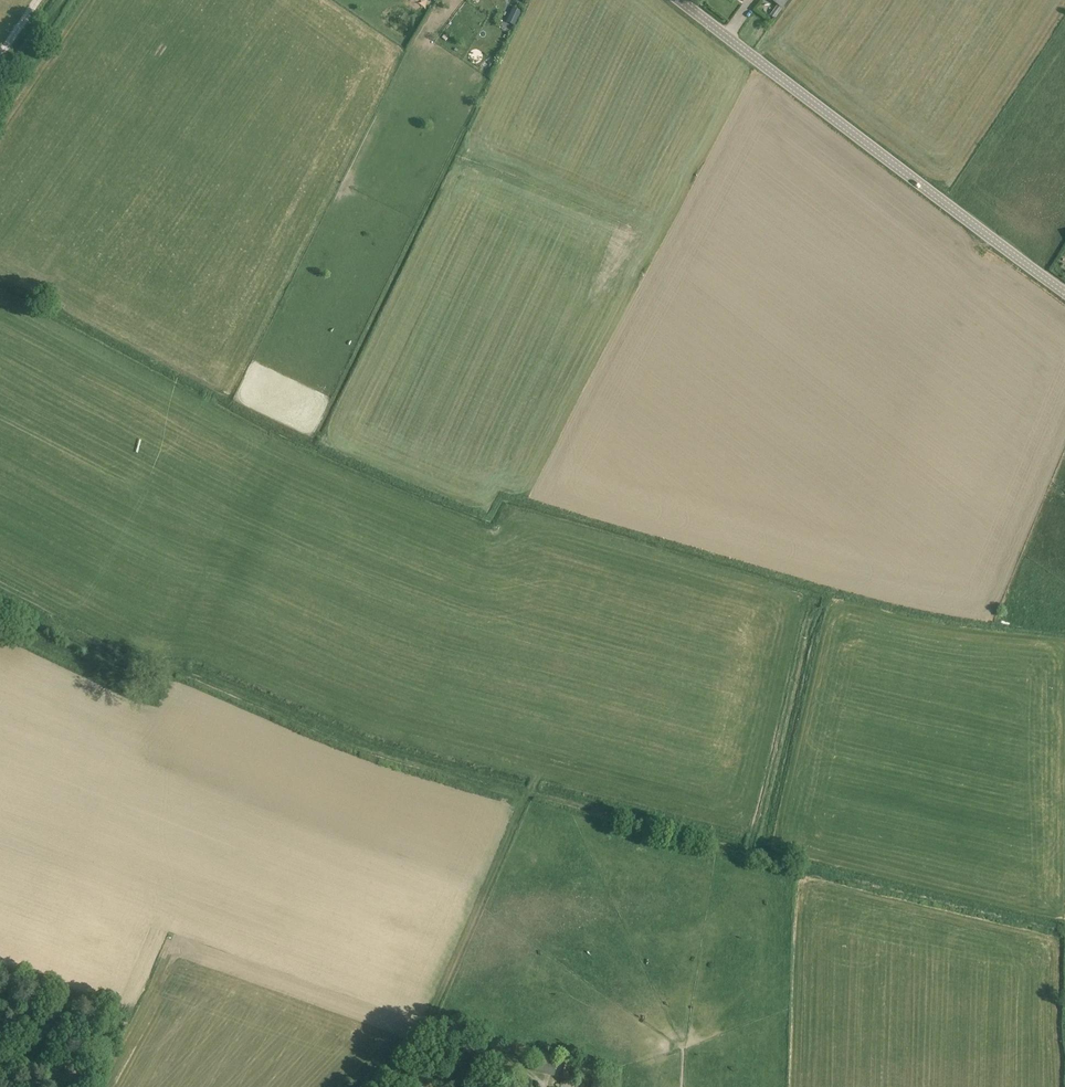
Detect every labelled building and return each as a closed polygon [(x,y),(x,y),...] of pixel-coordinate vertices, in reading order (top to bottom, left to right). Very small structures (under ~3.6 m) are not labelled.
[(783,10),(790,0),(770,0),(777,5),(769,15),(775,19),(782,9),(783,10)] [(512,8),(507,22),(515,25),(520,11),(512,8)] [(537,1051),(532,1071),(553,1076),(558,1056),(537,1051)]
